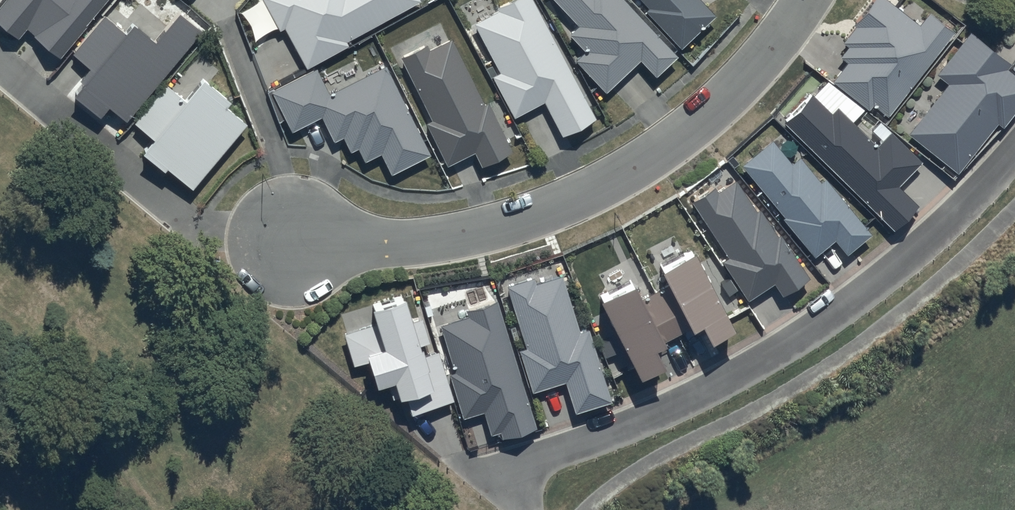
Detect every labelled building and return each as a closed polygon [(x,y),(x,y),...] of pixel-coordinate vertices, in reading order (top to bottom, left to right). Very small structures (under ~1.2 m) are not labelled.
[(0,8),(0,26),(18,41),(27,30),(61,59),(110,0),(7,0),(0,8)] [(280,32),(285,29),(307,69),(349,46),(347,43),(422,2),(421,0),(262,0),(280,32)] [(475,25),(501,73),(493,78),(514,119),(544,103),(563,138),(597,120),(533,0),(513,0),(497,8),(499,12),(475,25)] [(623,0),(555,0),(578,25),(569,34),(585,52),(576,60),(606,92),(640,60),(654,76),(676,56),(623,0)] [(647,7),(643,11),(679,50),(715,16),(700,0),(640,0),(647,7)] [(950,31),(926,13),(916,25),(884,0),(870,0),(850,26),(852,27),(840,43),(846,47),(838,58),(845,64),(831,82),(867,110),(871,105),(884,116),(950,31)] [(155,42),(133,24),(125,34),(105,17),(74,54),(94,71),(75,94),(102,116),(109,109),(128,124),(204,32),(180,12),(155,42)] [(905,134),(954,173),(994,123),(1000,128),(1014,108),(1014,79),(1003,70),(1008,64),(967,32),(933,74),(945,84),(905,134)] [(426,44),(400,57),(434,122),(427,126),(449,167),(475,154),(482,167),(514,151),(489,104),(485,106),(451,40),(429,51),(426,44)] [(317,67),(270,91),(292,134),(322,119),(334,143),(344,138),(352,153),(358,150),(365,164),(382,155),(392,175),(431,155),(386,67),(331,94),(317,67)] [(231,104),(205,83),(187,105),(165,87),(135,124),(156,141),(143,156),(165,174),(167,171),(194,193),(247,127),(226,110),(231,104)] [(782,124),(891,229),(914,204),(896,187),(919,163),(888,133),(875,146),(834,107),(829,113),(809,95),(782,124)] [(771,139),(740,165),(784,217),(781,219),(813,257),(833,241),(845,256),(870,235),(824,181),(821,184),(799,157),(791,164),(771,139)] [(691,202),(727,257),(721,261),(747,301),(773,284),(780,296),(808,278),(780,235),(777,237),(759,209),(755,211),(734,180),(717,192),(714,187),(691,202)] [(630,279),(598,296),(643,382),(666,370),(657,353),(668,348),(665,343),(691,329),(694,335),(704,330),(713,346),(737,333),(692,247),(657,265),(668,285),(641,299),(630,279)] [(535,278),(507,287),(528,350),(520,352),(534,393),(567,382),(577,414),(612,403),(589,332),(581,334),(563,277),(537,285),(535,278)] [(402,292),(370,302),(386,352),(368,358),(379,391),(396,385),(401,402),(406,400),(411,416),(452,403),(436,353),(424,357),(421,347),(429,344),(421,316),(411,319),(402,292)] [(497,301),(466,310),(469,318),(441,327),(456,373),(449,375),(463,419),(484,413),(491,435),(501,432),(503,440),(537,429),(497,301)]
